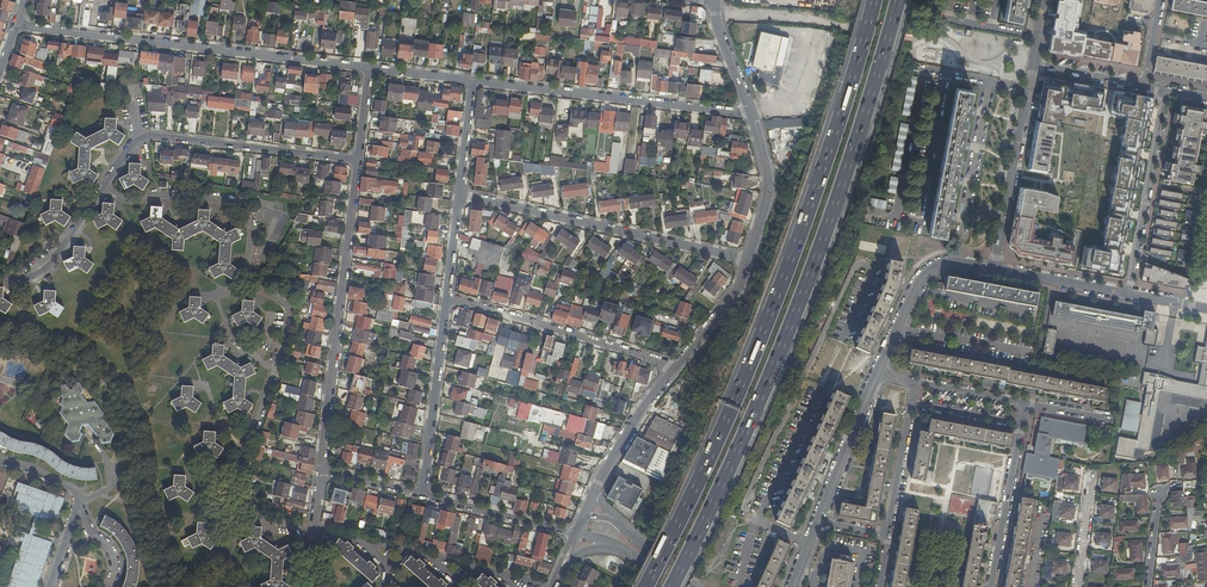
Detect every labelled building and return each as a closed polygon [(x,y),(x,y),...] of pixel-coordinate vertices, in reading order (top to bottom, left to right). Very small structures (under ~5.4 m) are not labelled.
[(13,12),(16,2),(10,0),(3,0),(1,8),(13,12)] [(40,1),(38,1),(37,14),(50,15),(50,14),(51,12),(52,0),(40,0),(40,1)] [(114,15),(126,17),(127,10),(128,1),(116,0),(116,3),(114,15)] [(204,14),(205,9),(206,0),(191,0),(191,2),(189,12),(204,14)] [(235,10),(236,2),(232,1),(232,0),(221,0),(220,8),(235,10)] [(345,1),(341,0),(340,10),(355,12),(355,6),(345,4),(345,1)] [(478,10),(479,1),(479,0),(473,0),(471,10),(478,10)] [(1006,19),(1022,21),(1025,6),(1030,7),(1031,0),(1009,0),(1006,19)] [(1046,51),(1078,55),(1089,0),(1055,0),(1046,51)] [(1130,11),(1148,14),(1152,12),(1152,11),(1153,11),(1154,10),(1156,0),(1132,0),(1130,11)] [(1167,7),(1206,14),(1206,0),(1168,0),(1167,7)] [(280,9),(281,3),(266,1),(266,3),(265,11),(267,11),(267,9),(268,9),(269,5),(273,6),(273,8),(280,9)] [(101,18),(113,20),(114,15),(116,3),(112,2),(111,7),(109,7),(109,10),(111,10),(110,13),(101,12),(101,18)] [(621,11),(621,16),(626,16),(628,3),(617,2),(616,11),(621,11)] [(644,15),(646,2),(642,2),(641,3),(632,2),(632,6),(629,5),(628,10),(632,10),(631,16),(636,17),(636,14),(644,15)] [(666,9),(666,2),(662,2),(662,9),(660,18),(681,21),(683,11),(666,9)] [(188,16),(189,4),(180,3),(180,9),(178,9),(177,15),(188,16)] [(599,7),(591,6),(590,21),(597,22),(599,8),(599,7)] [(692,6),(690,22),(697,23),(701,23),(697,14),(697,13),(697,7),(696,6),(692,6)] [(310,11),(310,13),(318,14),(317,23),(323,24),(325,10),(329,11),(329,8),(325,8),(325,9),(310,7),(310,11)] [(649,7),(648,18),(656,19),(656,21),(655,23),(660,23),(660,18),(662,9),(649,7)] [(603,8),(599,8),(597,22),(596,30),(595,40),(602,41),(609,42),(610,35),(611,32),(600,31),(603,8)] [(159,24),(160,10),(145,9),(145,12),(143,22),(159,24)] [(307,12),(302,12),(296,11),(297,9),(295,9),(294,14),(294,17),(306,19),(307,12)] [(362,30),(368,30),(368,29),(368,26),(369,20),(370,9),(364,9),(363,12),(361,12),(362,9),(357,9),(356,13),(356,18),(361,19),(361,21),(363,21),(362,30)] [(560,9),(558,24),(575,26),(576,11),(560,9)] [(126,17),(124,30),(142,32),(143,22),(145,12),(127,10),(126,17)] [(175,12),(160,10),(159,24),(173,25),(175,12)] [(339,18),(348,19),(354,20),(355,12),(340,10),(340,13),(339,18)] [(466,22),(466,25),(476,26),(477,23),(474,22),(474,19),(475,14),(464,12),(463,21),(466,22)] [(245,18),(234,16),(232,30),(237,30),(237,32),(237,36),(242,36),(244,27),(244,21),(245,18)] [(401,25),(416,27),(417,19),(402,17),(401,25)] [(198,20),(188,19),(187,34),(197,35),(198,20)] [(1083,31),(1082,35),(1078,55),(1140,68),(1148,26),(1119,20),(1116,37),(1083,31)] [(206,32),(217,34),(218,25),(218,23),(207,21),(206,32)] [(696,33),(697,23),(690,22),(683,21),(682,31),(696,33)] [(278,23),(278,29),(277,30),(277,35),(276,41),(286,42),(288,30),(284,30),(285,24),(278,23)] [(252,30),(248,29),(247,41),(258,42),(259,31),(257,30),(257,27),(252,27),(252,30)] [(375,30),(368,29),(368,30),(366,47),(377,48),(380,28),(377,28),(376,30),(375,30)] [(590,35),(589,40),(591,40),(595,40),(596,30),(583,28),(581,28),(580,38),(580,39),(586,39),(587,35),(590,35)] [(277,30),(267,29),(266,34),(262,33),(262,37),(265,37),(264,43),(275,45),(276,35),(277,35),(277,30)] [(775,62),(782,34),(760,29),(751,64),(759,66),(756,77),(778,84),(783,64),(775,62)] [(331,33),(322,32),(321,45),(335,47),(336,43),(337,34),(331,33)] [(617,36),(610,35),(609,42),(613,43),(621,44),(622,39),(617,39),(617,36)] [(675,35),(674,50),(678,50),(685,51),(687,51),(695,52),(696,37),(675,35)] [(641,39),(625,37),(625,40),(624,44),(638,46),(641,46),(641,40),(641,39)] [(429,41),(415,39),(414,46),(413,54),(428,56),(429,47),(429,43),(429,41)] [(25,40),(20,53),(33,57),(38,45),(25,40)] [(595,40),(591,40),(590,48),(601,50),(602,45),(602,41),(595,40)] [(658,42),(641,40),(641,46),(655,48),(657,48),(657,44),(658,42)] [(48,49),(48,42),(41,41),(40,45),(39,44),(37,59),(41,60),(45,62),(46,62),(46,60),(48,49)] [(399,44),(383,42),(381,53),(387,54),(389,54),(389,56),(393,57),(394,52),(398,53),(399,44)] [(444,45),(429,43),(429,47),(428,56),(442,58),(444,45)] [(71,45),(70,44),(69,48),(67,47),(67,44),(62,44),(61,54),(59,54),(58,57),(62,58),(68,58),(68,56),(69,56),(71,45)] [(397,57),(412,58),(413,56),(413,54),(414,46),(399,44),(398,53),(397,57)] [(86,46),(71,45),(69,56),(85,58),(86,46)] [(610,59),(611,51),(607,51),(608,45),(602,45),(601,50),(600,62),(599,66),(605,67),(605,62),(607,62),(607,59),(610,59)] [(536,46),(535,53),(539,54),(546,55),(547,47),(545,47),(540,46),(536,46)] [(105,49),(99,48),(99,49),(94,48),(95,47),(89,47),(88,55),(87,61),(98,63),(98,60),(103,60),(104,53),(104,52),(105,49)] [(501,52),(503,52),(504,48),(496,47),(496,51),(492,51),(491,59),(495,60),(495,61),(497,62),(498,60),(500,60),(501,52)] [(519,50),(504,48),(503,52),(502,64),(517,66),(519,50)] [(475,53),(472,72),(477,73),(478,62),(485,63),(486,54),(486,51),(481,50),(481,53),(475,53)] [(677,65),(678,55),(682,56),(683,57),(684,56),(686,56),(687,51),(685,51),(678,50),(674,50),(672,50),(670,64),(677,65)] [(31,65),(31,64),(34,58),(33,57),(20,53),(15,51),(10,64),(23,69),(25,64),(23,64),(25,58),(27,59),(25,63),(31,65)] [(140,53),(120,51),(119,52),(119,55),(118,63),(133,64),(133,66),(139,62),(140,53)] [(159,55),(142,52),(141,58),(144,58),(145,59),(144,63),(158,65),(159,55)] [(114,54),(104,53),(103,60),(103,63),(118,65),(118,63),(119,55),(114,54)] [(609,77),(620,78),(621,77),(623,54),(619,53),(618,61),(616,60),(615,66),(611,65),(609,77)] [(716,62),(717,55),(705,54),(697,53),(696,59),(716,62)] [(460,66),(471,68),(473,55),(464,54),(463,60),(461,60),(460,66)] [(175,57),(170,56),(159,55),(158,65),(158,69),(164,69),(163,73),(163,74),(169,75),(167,86),(171,87),(172,80),(173,75),(173,73),(173,71),(175,57)] [(1155,73),(1174,76),(1206,82),(1206,65),(1202,64),(1202,60),(1198,59),(1197,63),(1181,60),(1182,56),(1178,55),(1177,59),(1166,57),(1158,56),(1155,73)] [(187,59),(175,57),(173,71),(173,73),(174,73),(174,71),(185,72),(187,59)] [(560,77),(575,79),(576,74),(576,68),(566,66),(567,57),(563,57),(562,60),(560,77)] [(34,58),(31,64),(38,66),(39,64),(41,60),(37,59),(34,58)] [(205,62),(195,61),(193,75),(197,75),(197,74),(205,75),(207,59),(205,59),(205,62)] [(562,60),(547,59),(546,72),(554,73),(554,76),(560,77),(562,60)] [(583,62),(577,61),(576,68),(576,74),(580,74),(579,85),(585,86),(586,82),(586,80),(588,65),(588,61),(589,59),(583,59),(583,62)] [(637,76),(652,77),(654,63),(639,61),(637,76)] [(521,62),(519,78),(530,79),(532,67),(532,63),(521,62)] [(239,66),(223,64),(221,78),(237,80),(239,66)] [(680,93),(679,97),(686,98),(686,94),(687,87),(684,86),(685,83),(681,83),(671,81),(673,70),(678,71),(679,65),(677,65),(670,64),(668,81),(666,96),(675,97),(675,92),(680,93)] [(599,67),(588,65),(586,80),(597,81),(598,77),(599,67)] [(976,72),(989,75),(990,67),(978,65),(976,72)] [(244,66),(242,78),(254,79),(255,67),(244,66)] [(294,85),(294,84),(296,73),(301,74),(302,68),(288,66),(287,78),(286,84),(294,85)] [(537,68),(532,67),(530,79),(541,81),(543,81),(544,66),(538,66),(537,68)] [(712,81),(713,70),(701,68),(700,80),(712,81)] [(269,86),(271,73),(271,69),(266,69),(265,80),(261,80),(261,83),(257,82),(256,90),(269,92),(270,86),(269,86)] [(20,79),(18,84),(25,87),(37,91),(38,91),(40,87),(34,85),(36,80),(42,82),(43,78),(43,77),(25,70),(24,72),(21,80),(20,79)] [(621,77),(620,78),(620,81),(632,81),(632,77),(631,77),(631,71),(622,70),(621,77)] [(1155,73),(1155,76),(1196,83),(1206,85),(1206,82),(1174,76),(1155,73)] [(329,75),(321,74),(320,77),(319,88),(329,89),(330,84),(328,84),(329,75)] [(181,76),(173,75),(172,80),(171,87),(170,91),(186,93),(187,93),(188,91),(188,86),(177,85),(177,78),(181,79),(181,76)] [(304,92),(318,93),(319,88),(320,77),(310,76),(310,77),(305,77),(304,86),(304,92)] [(286,84),(287,78),(276,77),(275,88),(286,89),(286,84)] [(659,90),(659,95),(666,96),(668,81),(656,80),(656,78),(652,77),(651,82),(650,89),(659,90)] [(1045,86),(1039,111),(1064,114),(1066,103),(1101,109),(1105,91),(1047,77),(1045,86)] [(351,81),(341,80),(339,94),(349,95),(351,81)] [(903,120),(911,122),(918,83),(910,81),(903,120)] [(702,97),(704,85),(687,83),(687,87),(686,94),(702,97)] [(443,101),(434,100),(433,106),(448,108),(449,102),(449,100),(451,85),(445,84),(444,93),(442,93),(442,96),(443,97),(443,101)] [(387,100),(402,101),(403,100),(404,87),(404,86),(389,85),(387,100)] [(460,102),(462,86),(451,85),(449,100),(460,102)] [(167,87),(162,86),(158,86),(153,86),(152,96),(146,95),(147,109),(165,110),(167,87)] [(203,89),(192,88),(192,87),(188,86),(188,91),(187,93),(202,95),(203,89)] [(37,91),(25,87),(21,100),(40,107),(44,98),(38,96),(36,95),(37,91)] [(420,89),(404,87),(403,100),(418,102),(418,101),(419,91),(420,89)] [(931,233),(947,236),(950,219),(957,220),(957,218),(956,218),(957,214),(958,214),(958,212),(951,210),(956,183),(964,185),(964,183),(962,182),(963,179),(965,179),(965,177),(958,175),(963,148),(970,149),(971,148),(969,147),(970,143),(971,144),(972,142),(964,140),(969,113),(977,115),(977,113),(975,112),(976,109),(978,109),(978,107),(971,105),(974,90),(958,87),(931,233)] [(481,110),(483,89),(481,89),(478,92),(475,119),(478,119),(477,127),(490,129),(491,121),(486,120),(483,119),(484,110),(481,110)] [(186,94),(186,93),(170,91),(167,91),(166,105),(176,106),(177,99),(185,100),(185,99),(186,94)] [(428,92),(419,91),(418,101),(418,102),(418,106),(417,109),(433,111),(433,106),(434,100),(434,98),(434,97),(428,96),(428,92)] [(301,96),(285,94),(284,104),(295,105),(295,100),(301,101),(301,96)] [(1149,97),(1119,94),(1113,114),(1124,117),(1150,117),(1153,104),(1149,97)] [(207,106),(211,106),(214,107),(227,108),(234,109),(235,99),(202,95),(202,100),(208,101),(207,106)] [(523,100),(511,98),(510,102),(509,114),(508,117),(521,119),(523,100)] [(48,106),(61,108),(62,101),(49,99),(48,106)] [(250,106),(251,106),(251,105),(251,101),(246,100),(246,102),(241,102),(241,100),(240,100),(238,99),(235,99),(234,109),(238,109),(249,111),(250,106)] [(257,106),(267,107),(267,103),(264,103),(259,102),(251,101),(251,105),(251,106),(250,111),(256,112),(257,106)] [(378,113),(377,113),(372,112),(371,116),(385,117),(385,113),(386,112),(385,112),(386,102),(376,101),(375,111),(377,111),(378,111),(381,112),(381,113),(378,113)] [(492,112),(509,114),(510,102),(504,101),(504,102),(494,101),(493,109),(492,112)] [(530,116),(540,117),(541,108),(542,106),(542,104),(531,103),(530,116)] [(14,112),(10,121),(21,125),(27,109),(14,104),(11,111),(14,112)] [(1206,116),(1206,109),(1184,105),(1183,110),(1182,113),(1178,112),(1177,120),(1181,121),(1184,122),(1183,127),(1180,126),(1178,138),(1181,139),(1180,145),(1177,144),(1175,156),(1177,157),(1176,162),(1169,160),(1168,169),(1170,169),(1172,170),(1171,178),(1194,182),(1196,171),(1201,172),(1202,163),(1198,162),(1204,129),(1206,129),(1206,120),(1206,116)] [(185,116),(197,117),(199,107),(186,106),(185,116)] [(337,108),(336,119),(349,121),(351,109),(337,108)] [(550,109),(541,108),(540,117),(540,123),(552,124),(552,119),(554,119),(555,112),(553,111),(554,109),(550,109)] [(267,118),(282,119),(283,111),(268,110),(267,118)] [(409,111),(407,110),(401,110),(400,119),(406,120),(407,115),(415,116),(416,111),(409,111)] [(462,112),(448,111),(446,125),(447,125),(460,126),(461,123),(450,122),(451,119),(454,119),(454,118),(461,118),(462,112)] [(586,113),(579,112),(579,114),(577,113),(577,112),(571,111),(569,126),(578,127),(578,122),(585,123),(586,113)] [(616,113),(604,111),(604,114),(604,115),(601,115),(599,128),(614,130),(616,113)] [(53,121),(51,126),(60,129),(64,116),(56,113),(55,116),(50,115),(49,119),(53,121)] [(601,115),(586,113),(585,123),(584,127),(599,129),(599,128),(601,115)] [(614,130),(628,132),(631,115),(616,113),(614,130)] [(657,117),(646,116),(645,125),(644,129),(646,129),(648,129),(655,130),(657,117)] [(719,124),(720,124),(721,117),(714,117),(712,131),(719,132),(719,124)] [(724,137),(727,118),(721,117),(720,124),(718,140),(733,142),(738,142),(747,143),(744,137),(729,135),(729,137),(724,137)] [(70,172),(69,173),(74,183),(83,179),(92,185),(98,175),(90,169),(91,148),(101,144),(109,139),(118,145),(125,136),(116,130),(117,119),(105,118),(105,129),(86,138),(77,132),(71,142),(80,147),(78,169),(72,171),(71,170),(69,171),(70,172)] [(806,126),(808,119),(766,121),(767,129),(806,126)] [(1029,168),(1048,172),(1057,123),(1038,119),(1029,168)] [(247,133),(263,135),(265,127),(265,123),(258,123),(249,121),(247,133)] [(275,121),(273,142),(279,143),(280,139),(280,132),(282,122),(275,121)] [(298,124),(285,122),(284,137),(292,138),(296,139),(296,138),(298,124)] [(690,123),(675,122),(674,132),(673,137),(688,138),(689,131),(690,123)] [(298,124),(296,138),(300,138),(301,136),(303,136),(313,138),(313,133),(315,123),(310,123),(310,126),(298,124)] [(324,137),(331,138),(331,131),(332,125),(315,123),(313,133),(324,134),(324,137)] [(520,129),(507,127),(507,131),(523,133),(524,124),(525,123),(520,123),(520,129)] [(19,130),(3,125),(0,134),(16,140),(19,130)] [(458,137),(460,126),(447,125),(446,135),(458,137)] [(569,127),(558,125),(556,140),(568,142),(569,127)] [(51,126),(47,139),(48,140),(55,142),(60,129),(51,126)] [(893,175),(901,176),(909,130),(901,129),(893,175)] [(1149,130),(1125,129),(1109,182),(1136,187),(1149,130)] [(511,132),(498,130),(496,145),(495,159),(499,160),(508,161),(511,132)] [(697,132),(689,131),(688,138),(687,148),(702,150),(702,146),(704,131),(697,130),(697,132)] [(346,132),(331,131),(331,138),(330,143),(345,145),(346,132)] [(665,149),(672,150),(673,137),(674,132),(668,131),(668,132),(659,131),(657,147),(665,148),(665,149)] [(414,139),(412,150),(413,151),(418,151),(419,139),(425,140),(425,136),(414,134),(414,136),(414,139)] [(408,146),(407,150),(412,150),(414,139),(412,139),(412,140),(409,140),(409,137),(401,137),(400,145),(408,146)] [(8,145),(9,144),(10,144),(10,143),(9,142),(10,141),(5,140),(0,138),(0,151),(5,153),(8,145)] [(711,148),(702,146),(702,150),(701,155),(716,157),(717,148),(718,140),(712,139),(711,148)] [(48,140),(43,153),(47,154),(50,156),(55,142),(48,140)] [(33,155),(35,150),(13,142),(12,146),(12,148),(19,151),(20,150),(22,150),(23,152),(33,155)] [(431,151),(431,153),(434,153),(437,154),(438,154),(439,143),(428,142),(427,151),(431,151)] [(478,142),(478,144),(473,144),(472,155),(483,156),(485,143),(478,142)] [(620,143),(612,142),(610,163),(610,165),(609,173),(616,174),(620,143)] [(721,149),(717,148),(716,157),(725,158),(737,159),(738,155),(746,156),(747,145),(738,144),(738,142),(733,142),(731,154),(721,153),(721,149)] [(383,153),(383,147),(374,146),(373,156),(382,157),(383,153)] [(188,157),(188,155),(189,150),(175,149),(175,151),(173,160),(178,160),(179,156),(188,157)] [(173,160),(175,151),(161,150),(159,163),(173,165),(173,160)] [(432,165),(434,153),(431,153),(425,152),(418,151),(413,151),(412,150),(411,159),(420,160),(420,164),(432,165)] [(210,157),(210,156),(192,153),(191,166),(198,167),(198,169),(208,170),(210,157)] [(50,156),(47,154),(42,167),(46,169),(47,164),(50,156)] [(262,174),(268,175),(271,155),(264,155),(264,156),(263,161),(262,174)] [(25,162),(10,156),(8,161),(24,167),(25,162)] [(228,159),(210,157),(208,170),(226,173),(228,159)] [(565,158),(551,157),(550,162),(550,166),(552,166),(555,167),(559,167),(564,168),(565,162),(565,158)] [(242,161),(228,159),(226,173),(240,174),(242,161)] [(243,187),(260,190),(262,174),(263,161),(258,160),(255,182),(243,181),(242,187),(243,187)] [(627,164),(625,164),(623,175),(625,175),(627,175),(627,174),(628,174),(629,172),(634,173),(636,161),(628,160),(627,164)] [(367,161),(366,175),(377,176),(378,170),(376,169),(377,162),(367,161)] [(35,165),(25,162),(24,167),(21,175),(31,179),(35,165)] [(477,169),(476,174),(487,175),(488,164),(477,163),(476,166),(476,169),(477,169)] [(525,173),(531,172),(540,171),(539,165),(526,163),(524,163),(525,173)] [(610,165),(595,163),(594,171),(609,173),(610,165)] [(124,189),(134,184),(143,191),(150,181),(141,175),(141,164),(130,164),(129,174),(119,179),(124,189)] [(327,164),(326,166),(320,165),(319,176),(313,175),(313,179),(322,180),(327,180),(329,181),(330,179),(329,179),(331,164),(327,164)] [(35,165),(31,179),(33,179),(41,182),(46,169),(42,167),(35,165)] [(280,174),(296,176),(297,169),(292,169),(292,166),(281,165),(280,174)] [(347,177),(348,168),(336,167),(334,181),(346,182),(346,177),(347,177)] [(310,170),(297,168),(297,169),(296,176),(296,181),(308,183),(310,170)] [(190,170),(186,169),(185,174),(172,172),(172,174),(171,177),(171,179),(180,180),(189,181),(190,170)] [(447,183),(449,170),(437,169),(436,182),(447,183)] [(485,186),(487,175),(476,174),(476,179),(475,179),(475,181),(474,185),(485,186)] [(733,177),(731,188),(739,189),(746,190),(748,175),(736,174),(736,178),(733,177)] [(33,180),(33,179),(31,179),(21,175),(18,182),(16,188),(28,193),(33,180)] [(374,178),(362,177),(361,192),(381,194),(381,192),(394,193),(395,190),(397,190),(398,183),(398,181),(382,179),(382,180),(374,179),(374,178)] [(522,177),(511,179),(512,189),(517,188),(517,189),(520,189),(524,188),(522,177)] [(508,189),(512,189),(511,179),(504,180),(500,180),(502,191),(505,191),(508,190),(508,189)] [(33,180),(28,193),(33,194),(36,196),(41,183),(33,180)] [(339,194),(341,182),(329,181),(327,180),(322,180),(322,183),(326,183),(325,192),(339,194)] [(889,197),(896,198),(899,183),(892,182),(889,197)] [(402,184),(398,183),(397,190),(395,190),(394,193),(404,195),(405,183),(404,183),(404,185),(402,185),(402,184)] [(431,183),(429,198),(433,198),(443,199),(444,185),(431,183)] [(587,183),(574,185),(576,196),(588,194),(588,195),(589,195),(587,183)] [(553,184),(542,186),(543,196),(548,196),(551,196),(555,196),(553,184)] [(563,197),(576,196),(574,185),(561,187),(563,198),(564,198),(563,197)] [(1021,185),(1016,212),(1035,216),(1037,206),(1050,209),(1051,207),(1058,208),(1060,196),(1048,190),(1021,185)] [(539,197),(543,196),(542,186),(531,187),(533,198),(536,198),(539,197)] [(1183,191),(1160,187),(1158,194),(1181,199),(1183,191)] [(739,189),(735,202),(748,206),(750,201),(751,202),(752,199),(753,195),(754,191),(748,190),(746,190),(739,189)] [(1131,195),(1108,191),(1097,238),(1127,242),(1131,195)] [(36,196),(33,194),(28,208),(32,209),(36,196)] [(86,197),(81,194),(78,199),(83,202),(86,197)] [(606,212),(610,212),(609,201),(608,194),(602,195),(603,202),(598,203),(600,214),(605,213),(606,212)] [(654,195),(641,197),(642,207),(655,205),(655,206),(654,195)] [(322,196),(320,216),(326,217),(332,217),(334,198),(322,196)] [(693,196),(688,196),(690,209),(690,210),(692,225),(700,224),(702,223),(707,222),(704,206),(694,208),(694,203),(693,196)] [(420,197),(418,211),(421,212),(432,213),(433,198),(429,198),(420,197)] [(630,209),(642,207),(641,197),(623,199),(625,210),(630,209)] [(888,208),(889,200),(873,197),(872,205),(888,208)] [(1179,201),(1158,197),(1157,204),(1179,207),(1179,201)] [(623,199),(609,201),(610,212),(615,211),(617,211),(621,211),(621,210),(625,209),(623,199)] [(50,200),(50,210),(40,215),(46,225),(55,220),(64,226),(71,217),(62,211),(62,200),(50,200)] [(747,210),(748,206),(735,202),(730,216),(732,217),(745,221),(747,214),(748,211),(747,210)] [(108,224),(116,230),(123,221),(114,214),(115,204),(103,203),(103,213),(93,219),(98,229),(108,224)] [(214,278),(224,273),(233,279),(239,270),(230,264),(232,243),(241,239),(236,228),(227,233),(209,221),(210,211),(199,210),(198,220),(179,229),(162,218),(163,207),(151,206),(150,217),(140,222),(145,232),(155,228),(172,239),(172,250),(183,250),(184,240),(203,231),(220,242),(218,263),(209,268),(214,278)] [(384,222),(386,207),(374,206),(372,206),(372,212),(371,216),(370,215),(369,220),(384,222)] [(710,206),(704,206),(707,222),(711,221),(711,222),(713,222),(722,221),(721,218),(721,213),(720,210),(711,211),(710,206)] [(1173,209),(1159,207),(1158,213),(1172,215),(1173,209)] [(684,226),(692,225),(690,210),(686,210),(686,209),(675,211),(675,213),(677,226),(682,226),(684,226)] [(411,225),(413,211),(405,210),(403,224),(403,225),(408,225),(411,225)] [(471,216),(471,221),(481,222),(482,216),(482,212),(482,211),(471,210),(471,214),(471,216)] [(436,229),(438,214),(432,213),(421,212),(421,214),(427,215),(426,227),(436,229)] [(489,221),(503,230),(508,222),(504,219),(505,219),(503,217),(495,212),(489,221)] [(1043,257),(1072,262),(1075,244),(1075,243),(1077,235),(1039,221),(1039,217),(1035,216),(1016,212),(1011,241),(1018,251),(1041,256),(1041,255),(1043,255),(1043,257)] [(299,213),(294,222),(296,223),(306,224),(308,214),(299,213)] [(673,227),(677,226),(675,213),(667,214),(668,218),(665,218),(667,229),(671,228),(673,228),(673,227)] [(1177,220),(1154,216),(1153,223),(1176,227),(1177,220)] [(12,218),(7,232),(21,238),(26,223),(12,218)] [(326,226),(325,232),(337,233),(339,221),(329,220),(328,227),(326,226)] [(422,233),(423,222),(414,221),(414,232),(422,233)] [(480,233),(481,222),(471,221),(470,226),(470,225),(469,227),(469,232),(480,233)] [(734,221),(730,232),(740,234),(741,230),(742,230),(743,228),(744,224),(734,221)] [(359,232),(369,234),(370,222),(368,222),(368,223),(360,222),(359,232)] [(512,225),(508,222),(503,230),(512,236),(509,241),(512,243),(521,229),(515,225),(513,224),(512,225)] [(525,231),(534,237),(539,229),(535,226),(536,226),(534,224),(531,222),(525,231)] [(1170,228),(1155,226),(1154,234),(1168,235),(1170,228)] [(543,231),(539,229),(534,237),(543,243),(540,247),(541,248),(544,250),(553,236),(545,231),(543,231)] [(556,238),(565,244),(570,236),(566,233),(567,233),(565,231),(562,229),(556,238)] [(323,232),(310,230),(308,242),(308,245),(316,246),(321,246),(323,232)] [(431,239),(431,243),(442,244),(443,232),(429,231),(428,239),(431,239)] [(469,232),(468,236),(479,240),(480,235),(480,233),(469,232)] [(739,239),(740,234),(730,232),(727,242),(738,245),(739,242),(739,239)] [(371,240),(370,249),(384,251),(384,246),(385,246),(386,237),(370,234),(370,240),(371,240)] [(481,264),(485,265),(490,266),(491,266),(499,269),(504,247),(486,242),(479,240),(468,236),(461,234),(460,239),(472,243),(470,253),(477,255),(475,262),(481,264)] [(1173,239),(1151,235),(1148,243),(1172,246),(1173,239)] [(574,239),(570,236),(565,244),(574,250),(580,241),(576,238),(575,238),(574,239)] [(587,245),(596,251),(601,243),(598,241),(598,240),(596,239),(593,236),(587,245)] [(1130,249),(1086,240),(1077,272),(1114,278),(1126,270),(1130,249)] [(605,246),(601,243),(596,251),(605,258),(611,248),(608,246),(606,245),(605,246)] [(618,253),(627,259),(633,250),(629,248),(628,246),(624,243),(618,253)] [(1173,249),(1147,244),(1147,253),(1170,257),(1173,249)] [(315,256),(314,261),(316,261),(328,262),(329,262),(329,257),(332,257),(333,248),(321,246),(316,246),(315,256)] [(386,257),(386,251),(384,251),(370,249),(369,248),(354,246),(353,252),(372,255),(371,257),(375,258),(375,255),(386,257)] [(443,248),(432,246),(432,247),(428,246),(427,253),(430,254),(430,258),(441,259),(443,248)] [(78,267),(88,274),(94,264),(85,258),(86,247),(74,247),(73,257),(64,262),(69,272),(78,267)] [(527,247),(523,253),(525,254),(527,255),(531,256),(534,252),(527,247)] [(6,265),(11,267),(16,252),(11,250),(9,257),(6,265)] [(556,258),(544,250),(540,256),(539,258),(544,259),(545,257),(553,262),(556,258)] [(636,253),(633,250),(627,259),(636,264),(633,270),(636,272),(646,257),(639,253),(637,252),(636,253)] [(648,260),(658,266),(664,257),(660,255),(660,254),(659,252),(655,250),(648,260)] [(569,257),(563,266),(565,266),(568,267),(573,260),(569,257)] [(664,257),(658,266),(667,271),(653,291),(657,293),(667,278),(677,264),(670,260),(668,259),(667,260),(664,257)] [(426,258),(424,274),(435,276),(438,259),(426,258)] [(550,269),(551,270),(552,267),(553,262),(544,259),(539,258),(538,261),(540,262),(542,262),(546,263),(545,268),(541,267),(540,271),(548,274),(550,269)] [(1188,275),(1143,258),(1139,276),(1144,278),(1145,282),(1186,289),(1188,275)] [(573,260),(568,267),(573,269),(577,263),(573,260)] [(316,261),(314,276),(318,276),(327,277),(328,262),(316,261)] [(536,276),(540,262),(538,261),(531,283),(535,284),(536,279),(536,276)] [(613,265),(607,261),(602,269),(608,273),(613,265)] [(887,283),(857,348),(870,354),(885,321),(900,287),(905,263),(891,261),(887,283)] [(720,267),(714,262),(705,275),(709,279),(712,281),(720,287),(723,283),(723,284),(725,282),(731,275),(720,267)] [(372,274),(371,276),(380,278),(382,268),(357,263),(356,267),(376,271),(376,275),(372,274)] [(393,270),(398,270),(398,269),(398,265),(386,263),(383,277),(392,278),(393,270)] [(674,276),(683,282),(688,274),(684,271),(685,271),(683,269),(677,264),(667,278),(671,281),(674,276)] [(544,294),(555,298),(560,282),(572,286),(576,273),(564,269),(562,275),(558,274),(555,283),(548,281),(544,294)] [(262,279),(265,273),(260,270),(257,276),(262,279)] [(421,273),(418,286),(419,286),(433,288),(435,276),(424,274),(421,273)] [(692,276),(688,274),(683,282),(692,288),(694,285),(698,279),(694,276),(692,276)] [(476,279),(466,276),(465,280),(462,279),(459,289),(477,295),(478,293),(481,280),(477,279),(476,279)] [(608,286),(610,280),(597,276),(595,282),(608,286)] [(1040,293),(949,277),(947,290),(1037,307),(1040,293)] [(512,297),(510,303),(520,306),(523,295),(518,294),(519,293),(528,295),(531,283),(517,279),(516,283),(515,287),(512,297)] [(712,281),(709,279),(702,287),(705,290),(712,281)] [(317,285),(316,292),(318,292),(324,294),(324,292),(333,293),(335,282),(320,280),(319,285),(317,285)] [(366,285),(365,289),(368,290),(376,291),(395,295),(395,290),(396,281),(390,280),(389,286),(392,287),(391,290),(366,285)] [(481,280),(478,293),(492,297),(495,285),(481,280)] [(511,284),(496,280),(495,284),(506,287),(506,289),(509,290),(510,286),(509,286),(509,284),(511,285),(511,284)] [(400,283),(400,282),(398,281),(396,281),(395,290),(398,291),(398,295),(404,296),(406,284),(400,283)] [(717,291),(720,287),(712,281),(705,290),(701,294),(710,300),(716,293),(717,291)] [(509,296),(512,297),(515,287),(516,283),(511,282),(511,284),(511,285),(509,284),(509,286),(510,286),(509,290),(506,289),(506,287),(495,284),(495,285),(492,297),(492,299),(493,299),(493,301),(498,302),(499,301),(508,303),(509,296)] [(697,287),(694,285),(692,288),(688,293),(691,295),(697,287)] [(362,300),(364,289),(351,286),(349,297),(362,300)] [(419,286),(416,300),(417,300),(423,302),(432,304),(433,304),(434,298),(432,298),(434,289),(433,288),(419,286)] [(6,314),(12,304),(3,298),(4,288),(0,287),(0,310),(6,314)] [(55,302),(56,291),(45,290),(44,301),(34,306),(39,316),(49,311),(58,317),(64,308),(55,302)] [(376,291),(368,290),(368,293),(367,293),(365,301),(368,301),(370,294),(379,296),(379,298),(385,299),(386,297),(388,297),(386,308),(392,310),(395,295),(376,291)] [(313,291),(310,303),(311,303),(315,304),(322,306),(323,304),(325,294),(324,294),(318,292),(316,292),(313,291)] [(552,320),(566,324),(566,323),(572,305),(572,304),(566,302),(569,294),(563,292),(560,300),(559,305),(556,305),(552,320)] [(688,293),(682,302),(686,303),(691,295),(688,293)] [(200,308),(201,297),(190,296),(189,307),(179,312),(185,322),(194,318),(203,323),(209,314),(200,308)] [(406,298),(396,296),(394,309),(402,311),(403,307),(407,308),(408,303),(405,302),(406,298)] [(566,323),(581,327),(583,318),(586,309),(589,300),(586,299),(583,308),(572,305),(566,323)] [(243,300),(241,311),(232,316),(237,326),(247,321),(256,327),(262,318),(253,312),(254,301),(243,300)] [(423,302),(417,300),(416,305),(422,306),(422,307),(431,309),(432,304),(423,302)] [(356,301),(353,314),(354,314),(358,315),(369,318),(370,311),(366,310),(368,304),(356,301)] [(1144,318),(1056,301),(1054,314),(1092,321),(1137,330),(1137,331),(1139,331),(1139,328),(1148,330),(1145,344),(1157,346),(1160,330),(1154,329),(1157,315),(1157,313),(1145,310),(1144,318)] [(618,307),(604,302),(600,313),(599,318),(613,322),(618,307)] [(682,302),(680,302),(676,316),(679,317),(681,318),(683,318),(685,319),(687,319),(691,305),(686,303),(682,302)] [(311,303),(308,315),(313,316),(324,319),(327,307),(324,306),(322,306),(315,304),(311,303)] [(379,306),(376,319),(391,323),(392,319),(395,310),(393,310),(392,310),(386,308),(379,306)] [(461,319),(459,326),(465,328),(469,329),(470,329),(475,311),(464,308),(463,311),(465,312),(463,320),(461,319)] [(583,318),(597,323),(599,318),(600,313),(586,309),(583,318)] [(476,314),(473,325),(476,326),(476,327),(477,328),(478,326),(483,328),(487,317),(476,314)] [(359,320),(357,328),(357,329),(371,332),(374,319),(369,318),(358,315),(357,320),(359,320)] [(322,333),(325,320),(324,319),(313,316),(311,324),(305,323),(304,328),(310,330),(322,333)] [(411,316),(409,323),(414,324),(415,323),(430,328),(431,325),(432,322),(411,316)] [(637,317),(633,332),(649,336),(653,321),(637,317)] [(686,327),(689,320),(687,319),(685,319),(683,318),(681,325),(681,326),(686,327)] [(502,323),(488,319),(485,328),(500,333),(502,323)] [(613,332),(625,335),(628,324),(617,321),(613,332)] [(664,328),(664,326),(663,325),(663,323),(656,321),(651,336),(658,338),(662,327),(664,328)] [(406,328),(405,332),(413,334),(414,329),(423,332),(428,333),(429,333),(430,329),(422,327),(422,326),(414,324),(409,323),(408,328),(406,328)] [(510,336),(510,337),(509,339),(508,343),(513,344),(516,334),(517,330),(518,327),(513,325),(510,336)] [(668,330),(664,329),(662,336),(677,341),(679,334),(675,332),(676,328),(669,326),(668,330)] [(400,335),(401,331),(394,329),(390,328),(388,337),(390,337),(392,338),(393,333),(400,335)] [(1053,359),(1059,329),(1050,328),(1044,357),(1053,359)] [(371,332),(357,329),(354,341),(365,344),(372,346),(376,334),(371,332)] [(481,343),(484,333),(470,329),(469,329),(468,334),(464,333),(458,331),(457,336),(459,336),(475,341),(481,343)] [(322,333),(310,330),(306,343),(309,344),(313,345),(320,347),(322,343),(320,342),(322,333)] [(415,335),(415,334),(413,334),(405,332),(401,331),(400,335),(400,336),(426,342),(428,338),(415,335)] [(531,338),(521,334),(517,349),(518,349),(515,361),(519,362),(520,359),(523,359),(524,355),(521,354),(522,351),(527,352),(531,338)] [(473,350),(475,341),(459,336),(456,345),(473,350)] [(503,338),(499,337),(498,338),(497,343),(496,347),(493,356),(491,365),(491,366),(490,370),(489,373),(488,378),(492,380),(496,364),(495,364),(499,351),(501,351),(502,345),(504,345),(507,346),(508,343),(509,339),(510,337),(506,336),(505,338),(503,338)] [(553,337),(547,336),(542,353),(548,355),(553,337)] [(1198,384),(1206,386),(1206,339),(1198,384)] [(354,341),(350,355),(351,356),(361,358),(364,350),(365,344),(354,341)] [(235,377),(233,398),(223,402),(228,413),(238,408),(247,414),(254,405),(245,399),(246,378),(256,373),(251,363),(242,367),(224,356),(224,345),(218,345),(219,343),(215,343),(215,344),(213,344),(212,355),(203,360),(208,370),(217,365),(235,377)] [(553,355),(552,356),(550,363),(550,365),(555,366),(557,360),(562,362),(563,357),(562,357),(565,346),(556,343),(553,355)] [(318,358),(321,348),(320,347),(313,345),(309,344),(306,355),(318,358)] [(414,344),(411,357),(416,358),(420,360),(422,353),(424,354),(426,347),(414,344)] [(490,345),(487,354),(491,355),(493,355),(493,356),(496,347),(491,346),(490,345)] [(300,352),(291,350),(289,356),(298,358),(300,352)] [(1010,368),(912,350),(910,363),(1008,380),(1008,383),(1033,388),(1105,401),(1107,388),(1036,375),(1010,371),(1010,368)] [(472,354),(459,351),(458,356),(470,359),(472,354)] [(524,383),(522,388),(537,392),(540,383),(525,379),(528,368),(530,368),(533,355),(527,354),(522,372),(519,382),(524,383)] [(413,372),(416,358),(411,357),(403,355),(399,369),(403,370),(413,372)] [(358,375),(362,359),(361,358),(351,356),(346,372),(356,374),(358,375)] [(470,359),(458,356),(455,364),(468,367),(470,359)] [(579,361),(574,360),(568,381),(567,385),(581,389),(582,385),(571,381),(573,374),(575,375),(579,361)] [(307,366),(306,369),(305,373),(317,376),(318,371),(319,369),(320,365),(308,361),(308,364),(307,366)] [(513,364),(503,362),(501,368),(511,370),(513,364)] [(626,364),(620,362),(617,371),(616,375),(627,377),(629,367),(626,367),(626,364)] [(398,386),(403,370),(399,369),(387,365),(383,382),(385,382),(387,383),(398,386)] [(514,380),(519,382),(522,372),(517,371),(518,366),(514,365),(512,370),(516,372),(514,380)] [(640,367),(630,365),(629,367),(627,377),(637,380),(640,368),(640,367)] [(478,367),(476,375),(478,376),(488,378),(489,373),(490,370),(478,367)] [(652,372),(640,368),(637,380),(634,391),(639,392),(641,385),(642,385),(642,383),(647,385),(649,379),(651,378),(652,372)] [(413,389),(417,373),(413,372),(403,370),(398,386),(411,389),(413,389)] [(476,375),(463,371),(462,376),(461,380),(460,385),(475,389),(478,376),(476,375)] [(1145,372),(1143,385),(1148,386),(1137,441),(1119,438),(1116,455),(1134,458),(1137,448),(1150,451),(1161,391),(1206,400),(1206,386),(1198,384),(1151,375),(1151,373),(1145,372)] [(365,395),(369,378),(358,375),(356,374),(352,391),(362,394),(364,395),(365,395)] [(600,379),(585,375),(582,385),(581,389),(581,391),(583,392),(582,395),(595,399),(596,393),(600,379)] [(303,388),(301,397),(312,399),(317,382),(306,379),(305,380),(304,388),(303,388)] [(604,381),(600,379),(596,393),(595,399),(594,402),(605,405),(606,401),(607,396),(610,397),(613,386),(610,385),(609,390),(606,389),(606,391),(601,390),(604,381)] [(65,386),(62,387),(60,393),(64,398),(62,405),(64,407),(61,413),(70,424),(66,434),(72,442),(78,440),(80,435),(78,432),(81,425),(89,424),(104,443),(110,442),(113,433),(103,419),(104,416),(94,403),(87,404),(80,395),(83,389),(79,384),(75,385),(74,391),(69,391),(65,386)] [(581,389),(567,385),(565,392),(579,396),(581,389)] [(186,407),(195,413),(202,403),(193,397),(193,387),(182,386),(181,397),(171,401),(177,412),(186,407)] [(455,388),(451,400),(458,402),(468,404),(471,393),(455,388)] [(413,389),(411,389),(408,402),(418,405),(422,392),(413,389)] [(282,392),(277,390),(277,392),(272,403),(276,404),(277,404),(282,392)] [(358,411),(362,394),(352,391),(351,391),(350,397),(351,398),(349,409),(353,410),(358,411)] [(850,397),(837,391),(826,414),(777,520),(791,527),(840,420),(850,397)] [(295,395),(284,392),(283,398),(294,400),(295,395)] [(538,406),(542,393),(537,392),(533,405),(538,406)] [(395,398),(382,395),(381,399),(399,404),(404,405),(405,405),(406,401),(395,398)] [(311,413),(314,400),(312,399),(301,397),(298,410),(300,410),(311,413)] [(625,402),(614,400),(611,412),(622,415),(625,402)] [(1136,406),(1137,402),(1127,400),(1125,411),(1127,412),(1126,415),(1125,415),(1122,428),(1131,429),(1131,431),(1138,432),(1141,418),(1139,418),(1141,407),(1136,406)] [(474,406),(468,404),(458,402),(455,414),(467,417),(468,411),(473,412),(474,406)] [(272,403),(267,417),(272,418),(276,404),(272,403)] [(402,411),(399,422),(413,426),(418,409),(405,405),(404,405),(399,404),(398,410),(402,411)] [(536,423),(540,407),(538,406),(533,405),(533,404),(528,421),(536,423)] [(587,405),(586,405),(583,418),(586,419),(594,421),(598,408),(587,405)] [(486,409),(474,406),(473,412),(484,416),(486,409)] [(311,413),(300,410),(296,425),(299,426),(301,426),(310,428),(314,414),(311,413)] [(362,427),(366,413),(358,411),(353,410),(349,423),(362,427)] [(34,424),(38,417),(31,412),(27,419),(34,424)] [(897,415),(882,413),(866,507),(880,509),(897,415)] [(656,416),(650,427),(678,441),(679,441),(684,429),(656,416)] [(1035,453),(1028,452),(1024,472),(1028,473),(1055,478),(1059,478),(1061,460),(1061,458),(1053,457),(1055,445),(1047,444),(1049,435),(1054,435),(1053,438),(1084,443),(1088,424),(1043,416),(1042,420),(1040,432),(1039,433),(1035,453)] [(586,419),(581,435),(592,438),(597,422),(594,421),(586,419)] [(1015,435),(932,419),(930,432),(934,433),(1012,448),(1015,435)] [(411,434),(413,426),(399,422),(396,421),(393,435),(412,440),(413,435),(411,434)] [(465,421),(460,438),(472,441),(476,424),(465,421)] [(296,440),(299,426),(296,425),(286,422),(283,436),(296,440)] [(344,426),(343,427),(339,426),(337,435),(344,437),(345,433),(349,433),(350,427),(344,426)] [(543,426),(541,434),(547,436),(549,427),(543,426)] [(678,441),(650,427),(644,439),(657,446),(672,453),(678,441)] [(38,457),(42,446),(39,445),(37,444),(33,443),(27,442),(23,442),(19,440),(14,439),(12,437),(9,436),(5,434),(1,432),(0,431),(0,444),(2,445),(4,447),(8,448),(12,450),(14,451),(18,452),(23,453),(27,454),(29,454),(31,455),(34,456),(38,457)] [(215,443),(215,432),(204,431),(203,442),(194,446),(199,457),(208,453),(217,458),(224,449),(215,443)] [(264,447),(269,433),(261,431),(256,445),(264,447)] [(934,433),(921,431),(911,478),(925,481),(934,433)] [(589,449),(592,438),(581,435),(579,434),(576,445),(589,449)] [(460,438),(449,435),(445,449),(457,452),(463,454),(464,449),(458,447),(460,438)] [(645,470),(657,446),(644,439),(637,436),(623,459),(645,470)] [(347,444),(360,447),(362,441),(356,439),(355,440),(349,438),(347,444)] [(404,449),(405,449),(407,450),(407,454),(405,454),(405,456),(417,459),(419,444),(408,443),(408,448),(405,447),(404,449)] [(360,447),(347,444),(346,450),(353,451),(352,454),(344,452),(341,461),(346,462),(347,462),(356,465),(357,461),(358,458),(359,453),(360,447)] [(48,449),(42,446),(38,457),(41,459),(45,462),(46,463),(50,466),(52,467),(57,470),(60,473),(64,474),(69,477),(73,478),(77,479),(82,480),(85,480),(90,480),(94,480),(97,479),(95,468),(90,469),(89,469),(84,469),(81,468),(78,468),(75,467),(67,463),(62,460),(59,458),(55,454),(51,451),(48,449)] [(305,447),(302,457),(314,460),(316,450),(305,447)] [(372,463),(375,451),(360,447),(359,453),(358,458),(357,461),(362,462),(362,461),(372,463)] [(562,454),(560,464),(564,465),(576,468),(578,462),(581,452),(561,447),(559,453),(562,454)] [(302,463),(300,472),(312,475),(314,460),(302,457),(299,456),(274,449),(273,455),(302,463)] [(445,449),(444,449),(439,466),(444,467),(451,469),(457,452),(445,449)] [(556,462),(558,452),(543,449),(541,460),(556,462)] [(390,451),(387,451),(386,453),(383,453),(375,451),(372,466),(377,467),(378,466),(386,468),(389,456),(390,451)] [(510,460),(508,466),(509,466),(513,467),(514,463),(517,453),(512,452),(510,460)] [(1173,456),(1168,458),(1168,463),(1173,463),(1173,464),(1179,463),(1179,457),(1178,453),(1173,456)] [(400,464),(404,465),(404,464),(405,460),(400,458),(389,456),(386,468),(386,470),(384,477),(387,478),(392,462),(398,464),(400,464)] [(494,495),(501,497),(501,496),(504,486),(509,466),(484,459),(484,462),(482,467),(503,472),(502,474),(501,474),(501,475),(499,481),(498,480),(494,495)] [(417,469),(419,469),(419,464),(405,460),(404,464),(405,464),(404,470),(406,470),(404,479),(413,481),(415,472),(411,471),(412,465),(417,467),(417,469)] [(575,483),(579,469),(576,468),(564,465),(561,480),(563,480),(575,483)] [(1170,479),(1169,465),(1158,466),(1158,480),(1170,479)] [(480,466),(478,466),(471,493),(476,495),(476,494),(482,469),(480,468),(480,466)] [(452,486),(457,487),(459,483),(461,474),(461,472),(451,469),(444,467),(441,480),(452,483),(452,486)] [(1197,477),(1196,467),(1189,467),(1182,468),(1182,478),(1197,477)] [(297,485),(303,486),(304,484),(306,475),(296,473),(295,477),(292,477),(290,484),(295,486),(297,486),(297,485)] [(1055,478),(1028,473),(1027,478),(1037,480),(1038,479),(1044,480),(1044,481),(1055,483),(1055,478)] [(457,487),(456,493),(461,494),(462,490),(468,492),(472,477),(461,474),(459,483),(457,487)] [(1131,474),(1122,475),(1120,494),(1127,494),(1127,490),(1132,489),(1132,488),(1146,487),(1145,477),(1131,478),(1131,474)] [(169,501),(178,496),(187,502),(194,493),(185,487),(186,476),(174,475),(173,486),(164,491),(169,501)] [(646,490),(635,484),(636,482),(635,481),(634,480),(633,479),(632,479),(630,479),(629,480),(629,481),(621,476),(609,497),(617,502),(618,501),(620,502),(621,502),(623,503),(622,505),(637,513),(640,508),(636,506),(643,493),(644,494),(646,490)] [(1078,490),(1080,478),(1066,477),(1064,488),(1078,490)] [(1117,491),(1118,479),(1105,477),(1103,489),(1117,491)] [(563,480),(559,494),(570,497),(571,492),(573,492),(575,483),(563,480)] [(305,501),(308,489),(295,486),(290,484),(279,482),(276,496),(282,497),(292,500),(292,498),(305,501)] [(505,498),(505,499),(515,502),(516,500),(517,493),(518,490),(504,486),(501,496),(505,498)] [(247,489),(242,487),(239,494),(245,496),(247,489)] [(359,504),(364,505),(366,495),(367,492),(352,488),(350,499),(359,502),(359,504)] [(335,489),(332,502),(339,504),(347,506),(350,496),(346,495),(346,491),(343,490),(338,489),(335,489)] [(1184,505),(1184,491),(1173,492),(1174,506),(1184,505)] [(559,494),(557,493),(555,503),(558,504),(557,508),(566,510),(567,506),(570,497),(559,494)] [(245,496),(239,494),(237,502),(244,503),(246,496),(245,496)] [(367,495),(364,505),(375,508),(375,511),(378,512),(378,511),(378,509),(381,499),(367,495)] [(1147,495),(1120,495),(1119,501),(1135,501),(1137,501),(1137,504),(1137,513),(1148,512),(1147,495)] [(287,502),(286,506),(303,510),(305,503),(292,500),(282,497),(281,501),(287,502)] [(1023,497),(1006,586),(1019,586),(1036,499),(1023,497)] [(396,502),(381,499),(378,509),(378,511),(393,514),(396,502)] [(523,501),(516,500),(515,502),(513,511),(525,514),(528,501),(524,500),(523,501)] [(998,503),(979,500),(974,525),(988,527),(994,528),(998,503)] [(536,510),(538,503),(531,501),(529,509),(536,510)] [(880,509),(842,503),(839,516),(878,523),(880,509)] [(334,525),(342,527),(347,510),(348,506),(347,506),(339,504),(334,525)] [(1074,518),(1076,506),(1062,504),(1061,516),(1074,518)] [(302,516),(303,510),(286,506),(281,505),(281,508),(286,509),(286,511),(292,512),(292,514),(302,516)] [(418,513),(417,513),(423,515),(425,508),(413,505),(411,511),(418,513)] [(1114,516),(1115,507),(1101,505),(1100,517),(1114,519),(1114,516)] [(564,518),(567,510),(566,510),(557,508),(556,511),(550,510),(548,515),(565,519),(564,518)] [(920,510),(907,508),(892,586),(906,586),(920,510)] [(1195,508),(1187,508),(1188,516),(1170,518),(1171,528),(1189,527),(1188,531),(1192,531),(1192,527),(1195,510),(1195,508)] [(438,512),(425,509),(424,516),(421,524),(416,545),(421,547),(425,530),(426,530),(429,517),(437,519),(438,512)] [(444,525),(452,527),(455,517),(455,514),(449,513),(446,512),(446,511),(442,510),(442,511),(441,511),(437,523),(438,524),(437,528),(443,529),(444,525)] [(1203,511),(1195,510),(1192,527),(1200,529),(1203,511)] [(323,517),(322,522),(333,525),(334,519),(331,519),(332,515),(326,513),(325,517),(323,517)] [(137,582),(138,577),(139,573),(139,566),(139,563),(138,555),(136,548),(135,547),(133,543),(131,539),(129,534),(125,530),(120,525),(119,524),(116,521),(113,520),(111,518),(105,515),(101,526),(105,528),(109,531),(112,534),(116,537),(119,542),(121,544),(123,548),(125,552),(126,555),(126,558),(127,562),(127,566),(127,570),(126,575),(125,580),(124,583),(122,586),(135,586),(137,582)] [(476,519),(476,517),(471,515),(466,532),(471,533),(472,534),(472,533),(473,529),(476,530),(478,525),(475,524),(476,519)] [(460,519),(455,517),(452,527),(447,545),(445,553),(460,556),(461,553),(462,549),(453,546),(454,542),(460,519)] [(1139,530),(1138,520),(1121,522),(1121,532),(1139,530)] [(192,548),(202,544),(211,550),(217,540),(208,534),(209,524),(197,523),(197,533),(181,541),(184,546),(190,544),(192,548)] [(499,527),(486,524),(483,533),(488,534),(493,536),(492,540),(496,541),(496,537),(499,529),(499,527)] [(974,525),(963,586),(977,586),(988,527),(974,525)] [(291,586),(282,581),(284,561),(294,556),(288,545),(279,550),(261,538),(262,528),(255,527),(255,526),(253,526),(253,527),(251,527),(250,537),(240,542),(245,552),(255,548),(272,559),(271,580),(261,585),(262,586),(291,586)] [(516,542),(520,528),(515,527),(514,532),(499,529),(496,537),(504,539),(503,543),(510,545),(511,541),(516,542)] [(524,535),(522,535),(518,549),(520,550),(522,548),(523,547),(526,548),(528,543),(527,543),(528,538),(530,538),(531,532),(530,532),(529,533),(524,532),(524,535)] [(549,535),(538,532),(532,554),(531,559),(533,560),(540,562),(542,562),(549,535)] [(1111,546),(1112,534),(1098,532),(1097,544),(1111,546)] [(1172,532),(1163,533),(1164,536),(1163,536),(1165,553),(1174,553),(1173,536),(1172,536),(1172,532)] [(1070,546),(1072,535),(1058,533),(1057,544),(1070,546)] [(364,586),(372,586),(370,586),(380,575),(374,570),(376,567),(369,562),(367,564),(351,550),(353,548),(347,542),(345,544),(339,539),(332,547),(370,581),(364,586)] [(757,586),(772,586),(792,545),(780,539),(757,586)] [(1143,560),(1141,542),(1131,543),(1132,560),(1143,560)] [(445,553),(447,545),(440,543),(440,545),(436,544),(435,550),(445,553)] [(1206,551),(1196,553),(1198,564),(1193,565),(1194,568),(1198,568),(1200,581),(1206,580),(1206,553),(1206,551)] [(484,555),(477,554),(476,557),(475,560),(489,563),(491,557),(484,555)] [(513,562),(529,566),(531,567),(532,562),(533,560),(531,559),(523,557),(517,556),(508,554),(506,560),(507,561),(513,562)] [(1182,555),(1177,556),(1178,565),(1162,566),(1163,576),(1184,575),(1188,555),(1182,555)] [(447,585),(440,579),(438,581),(423,568),(425,565),(418,559),(416,562),(410,556),(403,564),(428,586),(445,586),(447,585)] [(860,584),(854,582),(858,565),(845,562),(845,560),(841,560),(841,561),(837,560),(830,586),(859,586),(860,584)] [(1107,573),(1109,561),(1095,560),(1094,572),(1107,573)] [(617,564),(612,561),(608,569),(613,571),(617,564)] [(1069,577),(1071,563),(1054,561),(1053,573),(1061,574),(1060,576),(1069,577)] [(550,565),(540,562),(538,567),(534,566),(533,570),(536,571),(537,571),(548,574),(550,565)] [(597,570),(585,564),(578,578),(584,581),(590,584),(597,570)] [(734,572),(736,567),(729,564),(727,569),(734,572)] [(1134,569),(1112,570),(1111,577),(1116,577),(1116,580),(1134,579),(1134,569)] [(27,586),(31,576),(19,572),(16,583),(27,586)] [(494,585),(496,583),(489,577),(487,579),(481,574),(474,582),(480,586),(496,586),(494,585)] [(584,581),(578,578),(574,576),(569,586),(581,586),(584,581)]
